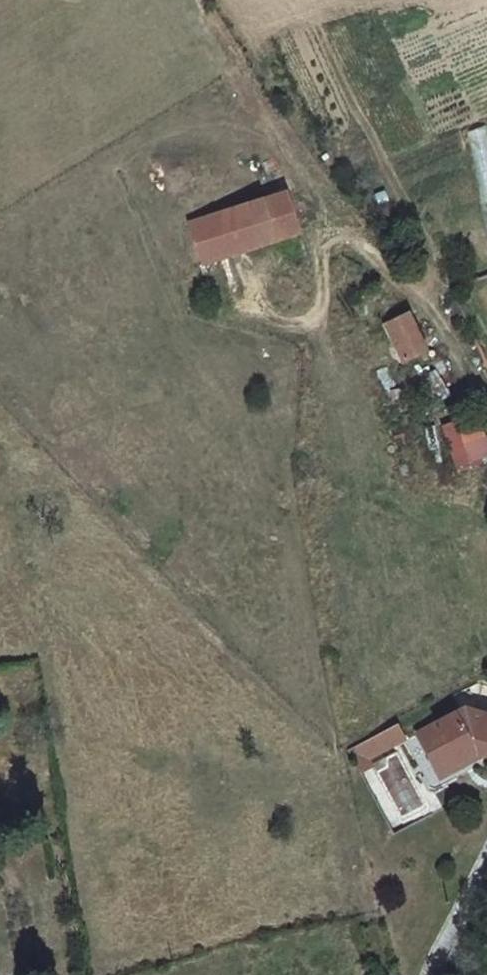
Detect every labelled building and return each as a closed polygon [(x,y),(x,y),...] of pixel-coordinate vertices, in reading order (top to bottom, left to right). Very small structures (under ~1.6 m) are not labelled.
[(287,195),(192,225),(204,263),(299,233),(287,195)] [(411,317),(385,330),(401,364),(427,351),(411,317)] [(440,426),(456,472),(486,461),(486,439),(478,413),(440,426)] [(423,734),(437,764),(459,754),(462,759),(479,753),(486,756),(486,723),(465,715),(423,734)] [(406,722),(396,726),(403,741),(412,737),(406,722)] [(396,726),(367,740),(374,754),(403,741),(396,726)] [(367,740),(355,745),(365,768),(378,762),(374,754),(367,740)] [(437,764),(443,777),(486,756),(479,753),(462,759),(459,754),(437,764)]
